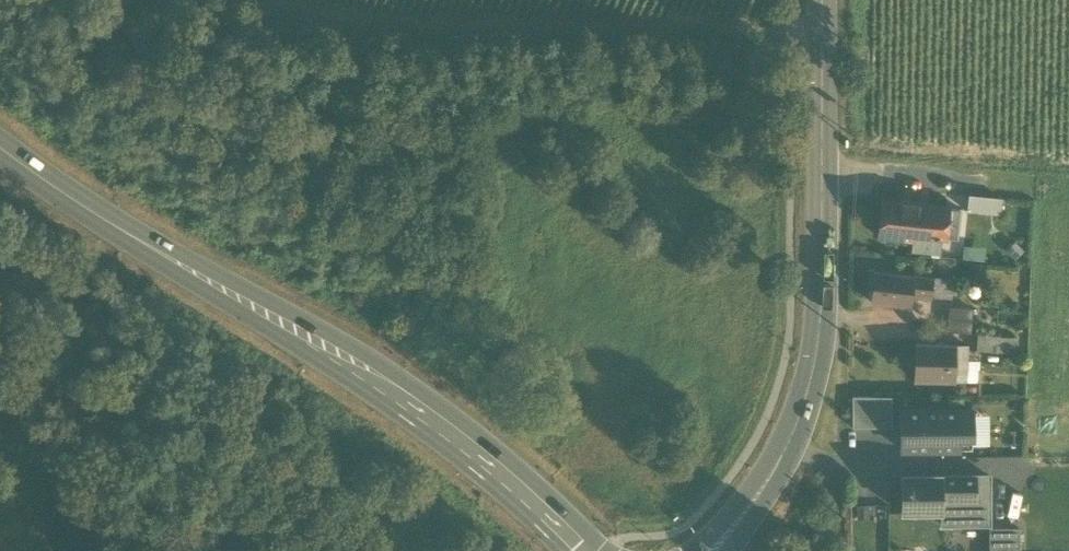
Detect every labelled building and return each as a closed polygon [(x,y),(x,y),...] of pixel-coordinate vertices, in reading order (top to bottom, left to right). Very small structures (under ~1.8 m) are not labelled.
[(967,211),(1000,215),(1002,199),(969,195),(967,211)] [(878,236),(915,240),(916,234),(919,205),(882,201),(878,236)] [(942,237),(942,236),(945,208),(919,205),(916,234),(942,237)] [(957,209),(945,208),(942,236),(954,237),(957,209)] [(940,253),(942,237),(916,234),(915,240),(914,250),(940,253)] [(964,246),(962,259),(984,261),(986,248),(964,246)] [(937,259),(935,272),(951,273),(952,261),(937,259)] [(985,264),(963,262),(961,281),(983,283),(985,264)] [(871,302),(910,306),(911,296),(914,277),(914,276),(874,272),(871,302)] [(931,298),(931,295),(933,279),(914,277),(911,296),(931,298)] [(953,281),(933,279),(931,295),(951,297),(953,281)] [(949,307),(948,319),(972,321),(973,309),(949,307)] [(971,334),(972,321),(948,319),(947,332),(971,334)] [(976,350),(1016,354),(1017,338),(977,335),(976,350)] [(916,381),(955,382),(955,371),(967,371),(967,361),(967,346),(956,346),(956,345),(917,345),(916,381)] [(955,371),(955,382),(977,383),(978,362),(967,361),(967,371),(955,371)] [(852,428),(872,428),(872,397),(852,397),(852,428)] [(891,397),(872,397),(872,428),(891,428),(891,397)] [(971,436),(971,411),(901,411),(901,449),(958,450),(958,436),(971,436)] [(958,436),(958,450),(971,450),(971,436),(958,436)] [(902,513),(941,513),(942,513),(942,476),(902,476),(902,513)] [(988,476),(942,476),(942,513),(941,513),(941,524),(989,524),(988,476)] [(1020,528),(989,528),(989,550),(1019,550),(1020,528)]
